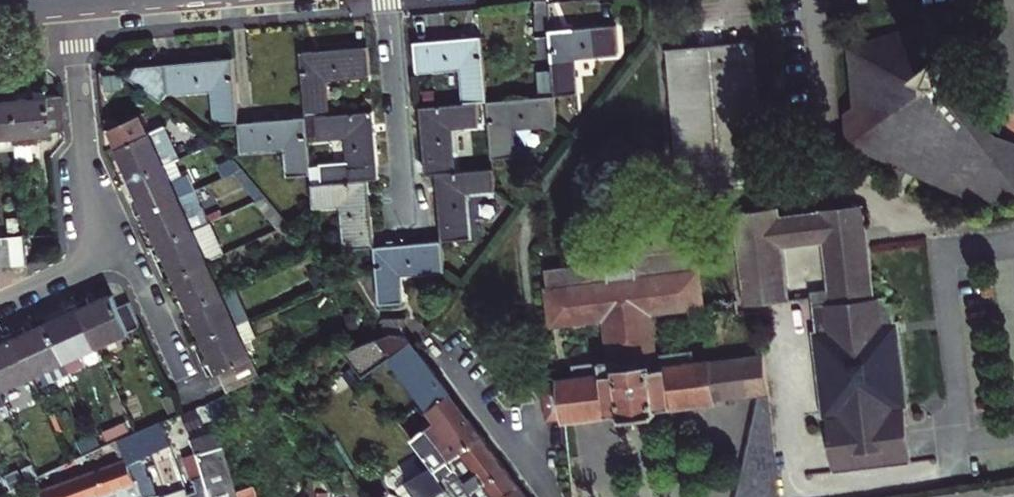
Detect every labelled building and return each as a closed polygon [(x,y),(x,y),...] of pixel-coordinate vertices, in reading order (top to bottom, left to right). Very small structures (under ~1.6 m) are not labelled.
[(981,199),(999,195),(1013,193),(1013,154),(1005,156),(1005,154),(1009,150),(997,145),(992,150),(991,148),(994,134),(952,84),(945,84),(942,79),(945,75),(942,56),(926,65),(923,71),(920,69),(946,13),(867,43),(864,45),(858,43),(851,48),(852,56),(853,58),(857,104),(845,112),(847,144),(861,151),(867,146),(981,199)] [(574,57),(619,53),(616,24),(586,27),(549,30),(553,70),(555,95),(577,93),(574,57)] [(417,71),(462,67),(465,103),(477,102),(487,101),(481,36),(460,38),(414,42),(417,71)] [(680,191),(733,187),(765,184),(753,42),(668,49),(680,191)] [(300,52),(306,116),(316,116),(328,114),(325,78),(370,74),(367,46),(332,49),(300,52)] [(161,103),(169,92),(213,88),(216,124),(239,122),(233,58),(187,61),(166,63),(166,64),(139,66),(129,79),(161,103)] [(540,96),(555,95),(553,70),(537,72),(540,96)] [(123,76),(107,75),(106,87),(122,88),(123,76)] [(8,99),(12,134),(13,149),(14,158),(31,157),(29,132),(64,129),(60,94),(44,95),(44,89),(31,88),(32,96),(22,97),(8,99)] [(524,98),(487,101),(492,158),(515,156),(512,128),(557,124),(555,95),(540,96),(524,98)] [(12,134),(8,99),(0,99),(0,135),(12,134)] [(465,103),(420,107),(423,140),(426,174),(436,173),(454,172),(450,127),(479,124),(477,102),(465,103)] [(373,111),(328,114),(316,116),(318,138),(347,136),(349,162),(350,180),(369,179),(379,178),(376,137),(373,111)] [(119,151),(127,170),(120,173),(127,183),(164,166),(175,161),(180,159),(165,125),(149,133),(140,114),(109,128),(119,151)] [(311,174),(306,116),(271,120),(239,122),(241,151),(286,147),(288,176),(311,174)] [(0,135),(0,150),(13,149),(12,134),(0,135)] [(219,165),(224,177),(233,173),(238,171),(233,159),(219,165)] [(164,166),(171,181),(182,176),(175,161),(164,166)] [(329,182),(350,180),(349,162),(328,164),(329,182)] [(146,212),(195,191),(187,174),(182,176),(171,181),(164,166),(127,183),(129,194),(137,191),(142,202),(146,212)] [(454,172),(436,173),(439,208),(442,240),(470,238),(466,193),(495,191),(493,168),(454,172)] [(256,201),(266,197),(243,169),(238,171),(233,173),(256,201)] [(342,204),(346,249),(374,246),(371,208),(369,179),(350,180),(329,182),(312,184),(314,206),(342,204)] [(156,247),(193,230),(208,223),(209,223),(195,191),(146,212),(152,225),(156,234),(149,237),(156,247)] [(280,229),(289,225),(266,197),(256,201),(280,229)] [(836,209),(779,216),(778,208),(733,213),(744,305),(789,300),(783,247),(822,243),(828,289),(827,289),(829,303),(874,298),(867,245),(855,246),(853,231),(857,230),(861,227),(863,223),(864,220),(864,217),(863,215),(862,212),(860,210),(857,208),(854,207),(851,207),(848,208),(846,209),(843,211),(842,213),(840,216),(837,216),(836,209)] [(193,230),(207,262),(223,255),(208,223),(193,230)] [(563,417),(564,420),(623,413),(624,418),(657,414),(656,409),(715,401),(715,400),(768,393),(763,355),(694,364),(692,350),(654,354),(648,312),(702,305),(693,228),(632,235),(636,269),(610,272),(609,262),(547,270),(553,323),(607,317),(612,360),(572,365),(574,378),(559,380),(559,383),(563,417)] [(207,262),(193,230),(156,247),(158,258),(166,255),(170,265),(175,276),(207,262)] [(7,235),(10,264),(25,263),(23,234),(7,235)] [(10,264),(7,235),(0,236),(0,265),(10,264)] [(406,244),(374,246),(377,275),(379,304),(402,302),(399,273),(444,269),(442,240),(406,244)] [(185,311),(222,294),(207,262),(175,276),(180,287),(185,298),(178,302),(185,311)] [(204,341),(249,320),(234,288),(222,294),(185,311),(187,322),(195,319),(199,328),(204,341)] [(874,298),(829,303),(827,289),(811,291),(815,330),(811,331),(821,418),(826,418),(828,434),(841,433),(842,444),(840,445),(837,446),(834,449),(832,453),(831,458),(832,461),(834,465),(838,467),(842,469),(872,465),(898,462),(901,461),(904,459),(907,455),(908,452),(908,449),(907,446),(905,442),(902,440),(900,439),(897,438),(894,438),(893,426),(906,425),(904,408),(908,408),(898,320),(894,321),(892,302),(886,303),(885,297),(874,298)] [(87,298),(78,305),(97,347),(141,326),(130,302),(118,308),(113,295),(100,301),(90,306),(87,298)] [(58,320),(48,325),(69,370),(84,363),(80,354),(97,347),(78,305),(66,308),(70,315),(58,320)] [(406,317),(384,317),(384,336),(391,333),(405,335),(407,337),(406,317)] [(228,392),(260,378),(244,343),(257,338),(249,320),(204,341),(211,355),(214,362),(209,365),(212,377),(219,374),(228,392)] [(14,334),(33,376),(39,373),(45,386),(71,374),(69,370),(48,325),(35,331),(26,335),(23,327),(14,334)] [(384,336),(345,352),(364,376),(390,357),(433,415),(437,421),(458,405),(407,337),(405,335),(391,333),(384,336)] [(1,390),(33,376),(14,334),(3,337),(6,344),(0,347),(0,389),(1,390)] [(543,385),(548,419),(563,417),(559,383),(543,385)] [(766,396),(758,397),(737,496),(778,496),(766,396)] [(458,405),(437,421),(432,425),(430,430),(425,433),(414,441),(432,466),(454,496),(527,496),(458,405)] [(199,412),(185,416),(190,433),(205,428),(199,412)] [(437,421),(433,415),(420,426),(425,433),(430,430),(432,425),(437,421)] [(141,430),(143,435),(162,426),(160,422),(141,430)] [(128,426),(105,436),(109,445),(132,435),(128,426)] [(162,426),(143,435),(150,454),(170,445),(162,426)] [(211,496),(239,496),(238,493),(218,430),(199,436),(192,439),(196,452),(211,496)] [(167,495),(156,496),(149,476),(146,477),(139,459),(150,454),(143,435),(138,438),(120,446),(126,460),(134,480),(137,479),(143,496),(167,496),(167,495)] [(196,452),(184,457),(194,482),(195,481),(198,491),(189,494),(189,496),(211,496),(196,452)] [(43,491),(46,496),(143,496),(137,479),(134,480),(126,460),(43,491)] [(432,466),(404,482),(415,496),(454,496),(432,466)] [(355,482),(350,471),(342,474),(348,486),(355,482)] [(334,494),(326,477),(310,478),(309,496),(334,496),(334,494)] [(355,482),(348,486),(350,496),(361,496),(355,482)] [(238,493),(239,496),(245,496),(257,493),(255,488),(238,493)]
